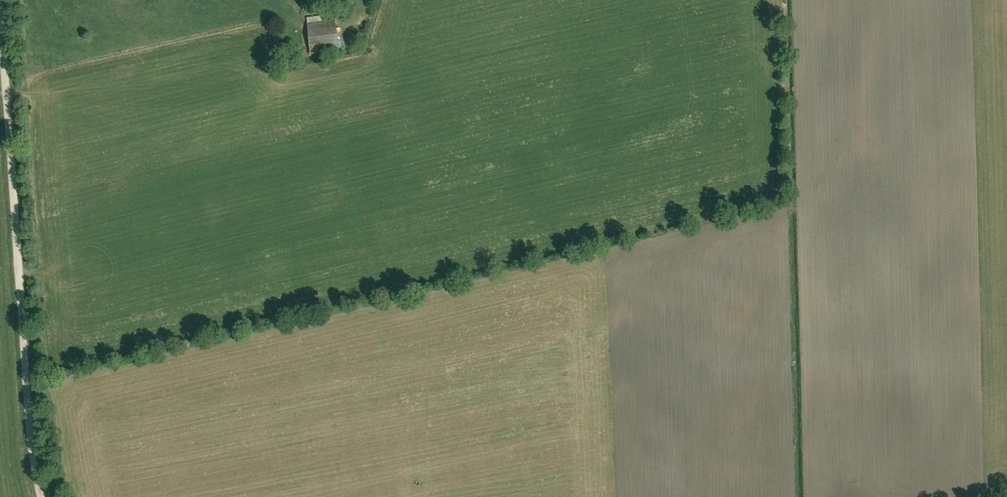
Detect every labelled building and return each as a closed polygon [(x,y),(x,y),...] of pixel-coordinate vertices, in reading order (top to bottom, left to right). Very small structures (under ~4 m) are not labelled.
[(339,51),(335,19),(307,23),(310,54),(339,51)]
